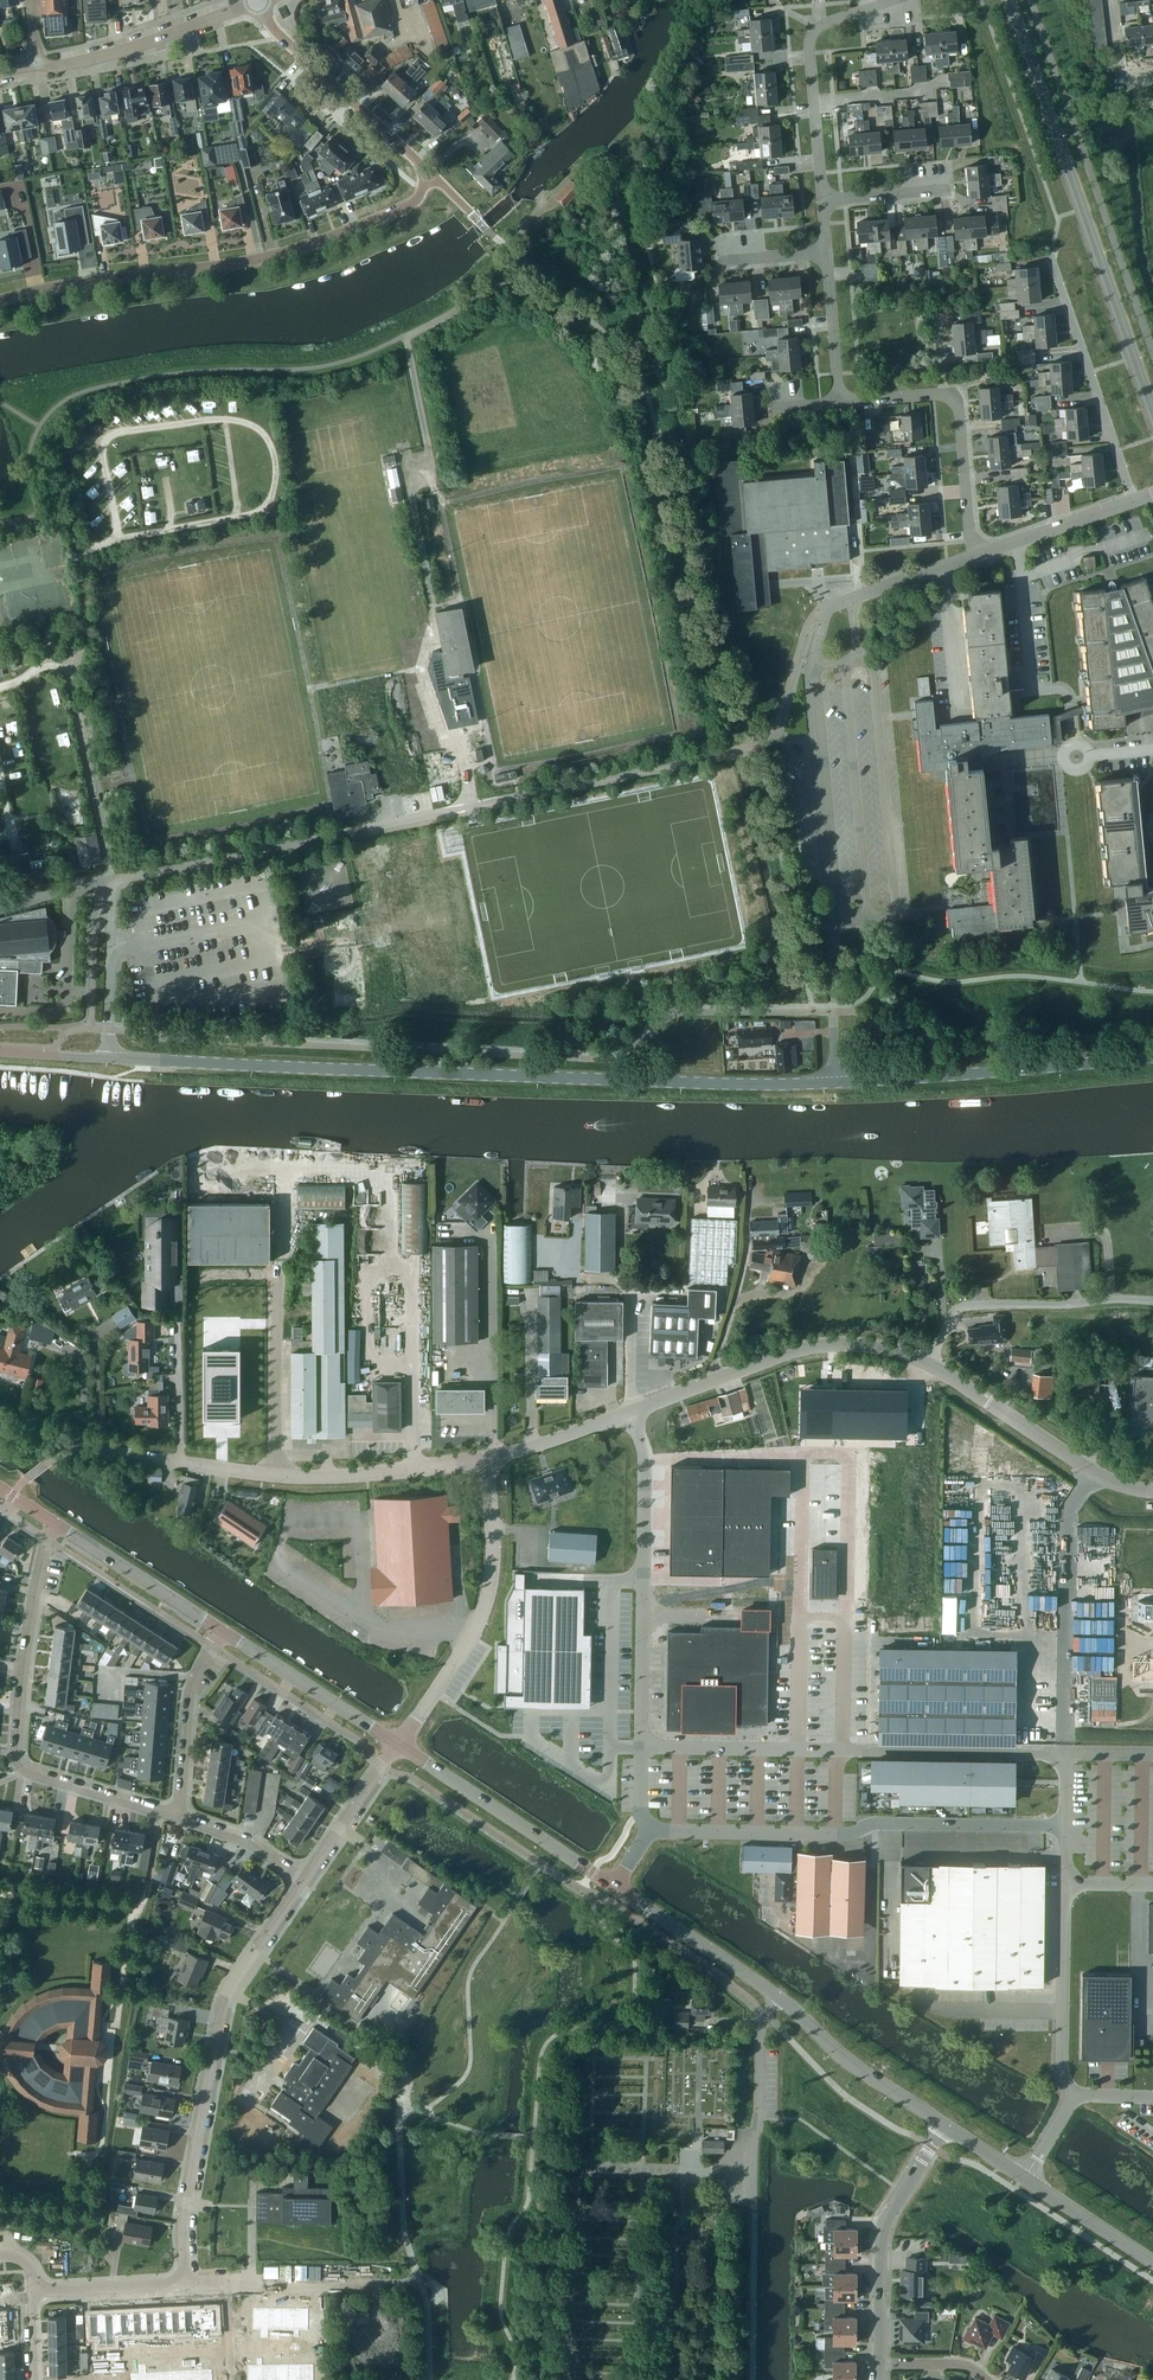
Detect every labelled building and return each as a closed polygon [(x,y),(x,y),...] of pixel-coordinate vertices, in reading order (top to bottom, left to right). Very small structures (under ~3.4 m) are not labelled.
[(42,18),(44,18),(46,36),(47,36),(67,34),(68,34),(68,33),(69,33),(69,27),(67,27),(67,16),(68,16),(67,0),(41,0),(42,18)] [(111,0),(84,0),(85,10),(88,9),(89,20),(95,20),(95,21),(97,21),(99,22),(102,22),(104,20),(106,20),(105,2),(111,2),(111,1),(111,0)] [(383,33),(385,40),(394,38),(392,30),(394,30),(385,0),(373,0),(355,5),(354,0),(323,0),(316,2),(323,27),(346,20),(352,41),(383,33)] [(457,17),(458,22),(468,19),(467,14),(463,0),(441,0),(442,6),(453,3),(457,17)] [(574,43),(561,0),(545,0),(559,48),(550,51),(556,73),(556,74),(567,110),(584,98),(594,92),(599,88),(592,66),(589,56),(589,55),(584,40),(574,43)] [(436,7),(434,1),(422,5),(424,11),(436,7)] [(1126,3),(1119,4),(1120,15),(1128,14),(1127,7),(1126,3)] [(424,11),(426,17),(438,13),(436,7),(424,11)] [(733,10),(734,17),(749,16),(748,8),(733,10)] [(440,19),(438,13),(426,17),(428,23),(440,19)] [(737,30),(737,36),(772,33),(771,22),(770,23),(769,17),(748,19),(749,29),(737,30)] [(428,23),(430,29),(441,25),(440,19),(428,23)] [(1142,45),(1151,44),(1151,47),(1152,47),(1152,19),(1149,20),(1150,26),(1140,27),(1142,45)] [(1133,27),(1123,28),(1125,47),(1135,46),(1135,49),(1142,48),(1142,45),(1140,27),(1138,27),(1138,21),(1133,22),(1133,27)] [(617,23),(609,28),(607,29),(617,60),(628,56),(617,23)] [(529,56),(519,24),(505,28),(515,60),(529,56)] [(443,31),(441,25),(430,29),(432,34),(443,31)] [(949,29),(940,30),(943,65),(948,65),(947,52),(956,51),(955,30),(949,31),(949,29)] [(943,65),(940,30),(929,31),(929,33),(923,33),(925,54),(935,53),(936,66),(943,65)] [(432,34),(434,40),(445,36),(443,31),(432,34)] [(329,45),(339,55),(350,44),(349,41),(340,33),(329,45)] [(773,43),(772,33),(737,36),(738,43),(751,41),(751,50),(772,48),(771,43),(773,43)] [(434,40),(436,46),(447,42),(445,36),(434,40)] [(606,36),(602,37),(609,57),(613,56),(606,36)] [(899,38),(889,39),(892,73),(899,73),(898,60),(907,60),(905,39),(899,39),(899,38)] [(886,74),(892,73),(889,39),(880,39),(880,41),(874,41),(876,62),(885,61),(886,74)] [(436,46),(437,52),(449,48),(447,42),(436,46)] [(524,101),(509,43),(500,45),(502,52),(497,53),(506,88),(512,86),(516,103),(524,101)] [(407,58),(412,55),(407,44),(401,47),(407,58)] [(363,56),(370,62),(375,67),(378,63),(384,68),(389,63),(385,56),(373,45),(363,56)] [(359,74),(362,71),(370,62),(363,56),(362,57),(350,46),(340,56),(359,74)] [(401,47),(396,50),(401,60),(407,58),(401,47)] [(396,50),(390,53),(396,64),(401,60),(396,50)] [(390,53),(385,56),(389,63),(391,66),(396,64),(390,53)] [(592,66),(598,65),(594,54),(589,56),(592,66)] [(731,56),(732,63),(753,61),(752,54),(731,56)] [(700,65),(700,63),(694,58),(690,58),(689,60),(690,63),(696,68),(698,68),(700,65)] [(419,66),(421,64),(416,60),(412,65),(416,69),(418,67),(419,66)] [(753,61),(732,63),(725,64),(726,72),(754,70),(753,61)] [(370,62),(362,71),(371,79),(375,75),(377,76),(381,72),(384,68),(378,63),(375,67),(370,62)] [(411,74),(416,69),(412,65),(407,70),(411,74)] [(924,65),(917,66),(918,81),(926,80),(924,65)] [(236,97),(229,98),(233,121),(236,137),(244,135),(239,108),(241,108),(240,97),(244,97),(243,93),(253,91),(251,77),(249,77),(247,66),(231,69),(232,77),(231,78),(232,79),(233,79),(235,94),(236,94),(236,97)] [(386,90),(392,95),(411,74),(407,70),(405,72),(398,66),(381,85),(382,87),(385,91),(386,90)] [(411,74),(392,95),(397,101),(397,102),(400,105),(401,104),(403,106),(416,92),(414,90),(415,90),(411,86),(410,87),(409,86),(414,80),(416,82),(425,72),(419,66),(418,67),(416,69),(411,74)] [(918,81),(917,66),(909,66),(911,81),(918,81)] [(874,69),(867,70),(857,70),(858,86),(875,85),(874,69)] [(203,121),(218,118),(215,101),(226,99),(221,72),(219,73),(218,71),(211,72),(210,74),(208,75),(208,76),(199,78),(203,102),(199,102),(203,121)] [(741,83),(742,89),(776,86),(776,77),(774,77),(774,71),(753,72),(754,82),(741,83)] [(948,80),(949,80),(964,79),(969,78),(971,78),(970,71),(947,73),(948,80)] [(176,80),(174,80),(178,101),(186,100),(188,112),(196,110),(193,93),(192,93),(190,77),(183,79),(181,78),(177,78),(176,80)] [(438,77),(429,88),(435,93),(444,83),(438,77)] [(964,86),(964,79),(949,80),(950,88),(964,86)] [(836,89),(845,88),(844,80),(836,81),(836,89)] [(164,115),(171,114),(169,103),(170,103),(166,82),(157,83),(156,82),(152,83),(152,84),(150,85),(153,106),(162,104),(164,115)] [(124,87),(124,89),(122,89),(127,116),(128,122),(137,120),(136,115),(149,112),(148,103),(147,96),(146,97),(145,86),(137,87),(137,86),(131,87),(131,88),(130,88),(129,87),(124,87)] [(776,86),(742,89),(742,95),(755,94),(756,104),(776,102),(776,97),(777,97),(776,86)] [(460,101),(465,95),(463,87),(454,96),(460,101)] [(266,113),(268,112),(272,116),(269,120),(278,128),(281,125),(292,134),(288,139),(299,148),(308,137),(306,134),(308,131),(302,125),(306,120),(294,110),(295,109),(280,96),(281,95),(274,89),(259,107),(266,113)] [(105,93),(105,96),(100,97),(102,113),(96,114),(98,124),(99,124),(101,138),(108,137),(105,123),(111,122),(109,114),(119,112),(115,91),(114,91),(112,90),(108,91),(107,93),(105,93)] [(587,103),(596,96),(594,92),(584,98),(587,103)] [(76,97),(78,107),(78,108),(80,118),(82,118),(83,124),(94,122),(95,125),(98,124),(96,114),(95,115),(92,96),(87,97),(87,95),(85,96),(84,95),(79,96),(78,97),(76,97)] [(419,120),(424,125),(444,104),(446,101),(442,97),(433,107),(426,101),(413,115),(415,116),(414,117),(418,121),(419,120)] [(65,100),(49,102),(52,120),(61,118),(63,129),(74,128),(70,108),(66,108),(65,100)] [(936,101),(929,102),(930,117),(938,116),(936,101)] [(930,117),(929,102),(921,103),(923,118),(930,117)] [(26,106),(19,107),(25,141),(29,140),(27,127),(38,125),(34,105),(32,105),(31,104),(27,105),(26,106)] [(449,108),(444,104),(424,125),(435,135),(437,134),(438,135),(441,131),(440,130),(448,121),(442,115),(449,108)] [(850,155),(865,153),(862,121),(861,111),(861,110),(861,104),(846,105),(846,113),(856,112),(856,122),(858,134),(848,135),(850,155)] [(573,113),(578,110),(575,105),(567,111),(570,121),(575,119),(573,113)] [(893,125),(891,105),(884,106),(886,125),(886,126),(893,125)] [(971,144),(969,124),(959,125),(957,105),(952,106),(952,113),(955,145),(971,144)] [(886,125),(884,106),(876,107),(878,126),(886,125)] [(25,141),(19,107),(13,108),(11,107),(7,108),(6,109),(4,110),(7,130),(18,128),(21,142),(25,141)] [(739,109),(740,116),(757,115),(757,107),(739,109)] [(457,117),(462,122),(472,113),(467,108),(457,117)] [(924,128),(914,129),(913,117),(913,116),(914,115),(913,111),(912,110),(907,110),(907,116),(908,117),(911,149),(925,148),(924,128)] [(485,113),(477,121),(496,141),(504,134),(485,113)] [(940,147),(955,145),(952,113),(947,113),(948,126),(938,126),(940,147)] [(0,154),(8,152),(8,153),(9,153),(4,123),(2,115),(0,115),(0,154)] [(757,115),(740,116),(740,124),(758,122),(757,115)] [(907,116),(902,116),(903,130),(894,131),(895,151),(911,149),(908,117),(907,116)] [(868,121),(862,121),(865,153),(881,152),(879,132),(869,133),(868,121)] [(746,136),(746,142),(781,139),(780,130),(779,130),(778,124),(758,126),(752,126),(753,135),(746,136)] [(257,140),(264,132),(257,125),(249,133),(257,140)] [(74,128),(63,129),(64,137),(65,142),(76,140),(74,128)] [(75,130),(78,148),(90,146),(87,128),(75,130)] [(304,145),(311,150),(323,135),(316,130),(304,145)] [(204,131),(197,133),(199,147),(206,146),(206,145),(204,135),(204,131)] [(245,135),(244,135),(236,137),(239,148),(248,146),(245,135)] [(55,136),(47,137),(49,152),(57,151),(55,136)] [(49,152),(47,137),(39,139),(42,154),(49,152)] [(319,166),(324,170),(344,147),(338,143),(339,142),(334,137),(333,138),(331,137),(318,152),(326,158),(319,166)] [(782,150),(781,139),(746,142),(747,148),(760,147),(761,157),(781,155),(780,150),(782,150)] [(485,186),(492,194),(501,185),(491,174),(513,154),(500,141),(480,160),(475,166),(471,161),(465,168),(484,187),(485,186)] [(128,156),(137,155),(135,143),(126,145),(128,156)] [(204,166),(224,162),(221,145),(201,148),(204,166)] [(258,164),(254,146),(239,149),(243,168),(258,164)] [(348,151),(344,147),(324,170),(329,174),(335,166),(343,172),(356,157),(354,156),(355,155),(349,150),(348,151)] [(104,153),(105,162),(112,161),(111,152),(104,153)] [(306,172),(312,169),(310,162),(313,158),(307,153),(306,156),(301,161),(306,172)] [(1003,163),(1002,156),(988,157),(989,164),(1003,163)] [(155,168),(163,167),(161,157),(154,158),(155,168)] [(737,162),(738,170),(762,168),(761,160),(737,162)] [(283,172),(290,177),(291,180),(298,177),(291,162),(283,172)] [(356,174),(364,192),(370,190),(370,191),(377,188),(376,187),(378,186),(377,184),(383,182),(378,170),(372,172),(370,168),(363,171),(359,163),(358,164),(352,171),(353,175),(356,174)] [(24,178),(22,164),(12,166),(14,180),(24,178)] [(233,165),(225,167),(227,175),(228,179),(236,177),(233,165)] [(967,167),(968,181),(1001,178),(1000,173),(987,174),(986,165),(967,167)] [(115,170),(117,184),(124,183),(122,169),(115,170)] [(320,188),(312,169),(306,172),(310,182),(322,209),(328,207),(328,208),(335,205),(335,204),(336,203),(329,185),(320,188)] [(310,182),(306,172),(301,175),(308,193),(299,197),(307,215),(309,215),(309,216),(316,213),(316,212),(322,209),(310,182)] [(356,174),(353,175),(337,181),(345,200),(347,199),(347,200),(354,197),(354,196),(364,192),(356,174)] [(1001,178),(968,181),(969,197),(989,195),(988,185),(1001,184),(1001,178)] [(267,201),(269,203),(271,202),(277,223),(284,220),(284,223),(287,223),(293,221),(295,220),(295,217),(284,179),(276,181),(278,190),(266,194),(266,196),(267,201)] [(555,196),(564,205),(580,188),(571,179),(555,196)] [(751,198),(750,183),(743,184),(745,199),(751,198)] [(778,216),(775,183),(768,184),(769,197),(761,197),(762,217),(778,216)] [(781,183),(775,183),(778,216),(793,214),(791,195),(782,196),(781,183)] [(732,187),(725,188),(728,220),(744,219),(742,199),(733,200),(732,187)] [(49,206),(56,205),(54,188),(47,189),(49,206)] [(711,202),(708,202),(707,193),(696,194),(698,215),(712,214),(713,221),(728,220),(725,188),(719,188),(720,201),(711,202)] [(221,215),(217,216),(218,220),(220,224),(223,228),(227,230),(231,231),(235,230),(235,226),(241,225),(239,212),(247,211),(243,194),(228,203),(229,209),(220,210),(221,215)] [(991,196),(992,203),(1006,202),(1006,195),(991,196)] [(185,233),(192,231),(193,234),(204,233),(201,217),(209,215),(206,198),(182,212),(185,233)] [(1006,202),(992,203),(993,211),(1007,210),(1006,202)] [(65,218),(66,218),(66,220),(55,222),(58,242),(56,243),(58,256),(75,253),(73,245),(78,244),(78,245),(89,244),(83,205),(64,208),(65,218)] [(156,217),(151,206),(133,209),(136,226),(143,225),(146,241),(147,241),(147,240),(158,239),(158,236),(163,235),(162,227),(165,227),(163,216),(156,217)] [(126,226),(120,227),(119,219),(92,214),(95,231),(102,230),(105,246),(115,244),(114,241),(127,239),(128,239),(126,226)] [(984,215),(969,217),(971,249),(977,249),(975,236),(998,234),(996,216),(984,217),(984,215)] [(935,216),(920,217),(923,249),(927,248),(926,236),(936,235),(935,216)] [(923,249),(920,217),(904,218),(905,238),(915,237),(916,249),(923,249)] [(965,250),(971,249),(969,217),(952,218),(954,237),(964,236),(965,250)] [(872,221),(875,253),(880,253),(879,240),(885,239),(886,249),(891,249),(891,256),(899,255),(898,241),(894,241),(894,233),(888,233),(887,220),(872,221)] [(869,253),(875,253),(872,221),(857,222),(858,242),(868,241),(869,253)] [(681,240),(680,225),(663,226),(663,234),(664,243),(678,241),(680,267),(677,268),(675,270),(675,278),(678,280),(691,279),(694,277),(693,269),(702,268),(699,239),(681,240)] [(3,271),(16,268),(16,265),(22,264),(21,258),(31,256),(25,229),(14,231),(15,236),(0,240),(0,258),(3,271)] [(947,251),(945,237),(937,237),(938,252),(946,251),(947,251)] [(875,263),(876,263),(875,253),(869,253),(867,254),(867,264),(875,263)] [(980,265),(987,264),(986,254),(979,255),(980,265)] [(876,279),(875,270),(875,263),(867,264),(861,264),(862,281),(876,279)] [(996,264),(996,271),(1010,270),(1010,263),(996,264)] [(1006,279),(1007,287),(1038,284),(1037,267),(1015,269),(1016,279),(1006,279)] [(922,268),(915,268),(916,276),(923,275),(922,268)] [(786,315),(793,314),(791,297),(800,296),(798,277),(783,278),(786,310),(786,315)] [(770,304),(772,305),(779,305),(780,315),(786,315),(786,310),(783,278),(768,280),(769,299),(770,299),(770,304)] [(749,281),(734,283),(737,314),(743,314),(741,301),(751,300),(749,281)] [(737,314),(734,283),(718,284),(720,303),(729,302),(730,315),(737,314)] [(1038,284),(1007,287),(1008,294),(1018,293),(1019,302),(1040,301),(1038,284)] [(767,298),(760,299),(761,318),(769,318),(767,298)] [(761,318),(760,299),(753,300),(754,319),(761,318)] [(1000,311),(1015,310),(1014,302),(1000,303),(995,304),(996,311),(1000,311)] [(713,303),(705,304),(707,323),(714,322),(713,303)] [(1000,311),(1000,319),(1019,317),(1018,309),(1015,310),(1000,311)] [(962,323),(953,323),(955,339),(986,336),(985,330),(972,331),(971,323),(980,322),(979,313),(962,315),(962,323)] [(1022,326),(1022,333),(1054,330),(1052,315),(1033,316),(1034,325),(1022,326)] [(786,320),(787,327),(802,325),(801,318),(786,320)] [(762,329),(763,336),(778,335),(777,328),(762,329)] [(1054,330),(1022,333),(1023,340),(1036,339),(1036,347),(1055,345),(1054,330)] [(986,343),(986,336),(955,339),(956,354),(974,353),(973,344),(986,343)] [(765,350),(765,355),(797,352),(796,337),(777,339),(778,349),(765,350)] [(1015,350),(1016,357),(1020,357),(1034,356),(1034,349),(1015,350)] [(797,352),(765,355),(766,361),(772,360),(772,370),(798,368),(797,352)] [(976,353),(977,360),(991,359),(991,352),(976,353)] [(1037,373),(1038,379),(1070,377),(1069,361),(1049,363),(1050,372),(1037,373)] [(749,372),(750,380),(765,378),(764,371),(749,372)] [(996,377),(996,384),(1011,383),(1011,376),(996,377)] [(1071,393),(1070,377),(1038,379),(1038,386),(1052,385),(1052,394),(1071,393)] [(718,383),(719,390),(732,389),(731,382),(718,383)] [(978,388),(979,404),(1012,401),(1012,394),(998,395),(998,387),(978,388)] [(714,406),(715,411),(751,407),(750,392),(731,394),(732,404),(714,406)] [(1033,403),(1036,403),(1050,402),(1050,395),(1032,396),(1032,398),(1033,403)] [(1013,407),(1012,401),(979,404),(981,419),(1000,418),(1000,408),(1013,407)] [(751,407),(715,411),(715,417),(733,415),(734,425),(753,423),(751,407)] [(1053,419),(1054,425),(1086,422),(1085,407),(1066,409),(1066,418),(1053,419)] [(903,431),(904,440),(921,439),(919,417),(909,418),(909,414),(900,415),(901,431),(903,431)] [(872,417),(873,432),(885,431),(885,430),(882,431),(882,425),(888,424),(888,416),(872,417)] [(1001,427),(1016,425),(1019,425),(1019,418),(1000,420),(1001,427)] [(1055,432),(1067,431),(1068,440),(1088,438),(1086,422),(1054,425),(1055,432)] [(988,438),(989,453),(1021,450),(1020,443),(1016,444),(1015,432),(1016,432),(1016,425),(1001,427),(1001,434),(1004,433),(1004,436),(988,438)] [(720,431),(720,439),(736,438),(735,430),(720,431)] [(1066,447),(1052,448),(1053,456),(1066,455),(1066,447)] [(1021,450),(989,453),(990,468),(1009,466),(1008,457),(1031,456),(1030,449),(1027,450),(1021,450)] [(1070,465),(1071,472),(1102,469),(1100,453),(1082,455),(1082,464),(1070,465)] [(382,457),(384,467),(396,464),(394,454),(382,457)] [(892,467),(892,473),(924,470),(923,455),(904,456),(905,465),(892,467)] [(810,567),(811,567),(816,567),(822,566),(822,563),(849,561),(846,524),(848,524),(843,460),(823,462),(823,460),(813,461),(814,475),(742,481),(740,460),(714,462),(720,536),(730,535),(736,610),(770,607),(767,571),(809,568),(811,568),(810,567)] [(858,464),(858,473),(868,473),(867,463),(858,464)] [(1010,469),(1010,476),(1025,475),(1027,474),(1026,467),(1010,469)] [(1102,469),(1071,472),(1070,472),(1070,477),(1070,478),(1084,477),(1084,485),(1103,484),(1102,469)] [(924,470),(892,473),(889,473),(889,480),(906,479),(907,488),(925,486),(924,470)] [(1058,473),(1050,473),(1052,488),(1059,487),(1058,473)] [(874,482),(873,475),(859,476),(860,491),(867,490),(867,483),(874,482)] [(997,487),(998,502),(1030,500),(1029,493),(1016,494),(1015,485),(997,487)] [(390,488),(393,502),(402,500),(399,486),(390,488)] [(904,489),(890,490),(890,496),(890,497),(905,495),(904,489)] [(890,496),(888,497),(888,504),(906,502),(905,495),(890,497),(890,496)] [(432,497),(425,498),(426,508),(434,506),(432,497)] [(191,501),(187,504),(188,511),(193,513),(194,510),(199,509),(201,511),(205,508),(204,501),(199,499),(197,503),(198,505),(194,506),(193,503),(191,501)] [(1031,506),(1030,500),(998,502),(1000,517),(1018,516),(1017,507),(1031,506)] [(927,502),(908,504),(909,512),(896,514),(891,515),(891,521),(897,520),(929,517),(927,502)] [(269,514),(270,520),(281,518),(280,512),(269,514)] [(911,535),(930,533),(929,517),(897,520),(891,521),(890,521),(891,527),(910,526),(911,535)] [(889,538),(890,545),(909,543),(909,536),(889,538)] [(1094,555),(1082,556),(1083,569),(1095,567),(1094,555)] [(1078,591),(1087,685),(1089,704),(1089,705),(1090,710),(1091,728),(1126,725),(1125,716),(1135,715),(1145,713),(1152,710),(1152,601),(1144,577),(1119,585),(1121,590),(1105,594),(1105,589),(1078,591)] [(916,719),(911,720),(913,740),(918,739),(921,771),(945,768),(946,782),(955,868),(991,865),(995,904),(947,909),(948,920),(948,927),(952,927),(953,936),(998,932),(998,927),(1033,923),(1032,920),(1032,916),(1034,915),(1026,836),(1009,838),(1010,844),(990,846),(982,767),(981,767),(979,745),(1006,743),(1007,748),(1051,744),(1061,743),(1059,719),(1071,715),(1083,711),(1090,710),(1089,705),(1082,705),(1071,709),(1053,716),(1055,737),(1051,738),(1048,714),(1009,718),(1008,712),(1011,712),(1009,690),(1023,688),(1022,686),(1021,683),(1019,681),(1017,679),(1015,678),(1013,676),(1007,675),(999,589),(966,592),(967,600),(968,606),(963,607),(973,709),(974,715),(977,715),(977,720),(935,725),(932,700),(914,702),(916,719)] [(435,612),(448,673),(473,668),(461,607),(435,612)] [(879,639),(893,638),(892,627),(878,629),(879,639)] [(329,772),(335,807),(376,800),(374,790),(459,776),(441,666),(332,684),(346,769),(329,772)] [(918,696),(930,695),(928,676),(916,678),(918,696)] [(86,709),(90,730),(98,729),(94,708),(86,709)] [(475,750),(477,761),(483,760),(481,749),(475,750)] [(479,770),(484,773),(488,768),(483,765),(479,770)] [(494,775),(495,782),(516,778),(515,771),(494,775)] [(1148,879),(1144,879),(1140,879),(1130,777),(1099,780),(1099,788),(1097,788),(1106,876),(1108,875),(1109,883),(1123,882),(1128,930),(1137,929),(1143,928),(1144,935),(1152,932),(1152,881),(1148,879)] [(77,838),(82,862),(87,861),(87,863),(94,862),(94,860),(100,858),(99,851),(97,852),(94,834),(77,838)] [(44,858),(30,861),(28,852),(19,853),(23,879),(49,875),(47,860),(44,858)] [(51,961),(50,953),(53,948),(56,942),(57,937),(56,931),(55,925),(52,920),(49,917),(46,915),(46,906),(0,917),(0,1004),(16,1004),(18,971),(42,972),(42,961),(51,961)] [(737,1031),(738,1047),(771,1045),(770,1029),(737,1031)] [(790,1067),(795,1067),(793,1045),(787,1045),(787,1043),(774,1044),(777,1071),(790,1070),(790,1067)] [(298,1184),(298,1210),(345,1210),(345,1183),(298,1184)] [(401,1253),(427,1253),(427,1183),(401,1183),(401,1253)] [(454,1209),(476,1232),(487,1221),(480,1214),(493,1201),(476,1184),(460,1201),(461,1202),(454,1209)] [(901,1193),(901,1208),(910,1208),(910,1227),(921,1227),(921,1237),(938,1237),(937,1220),(934,1220),(933,1191),(922,1191),(922,1187),(909,1187),(909,1185),(899,1185),(899,1193),(901,1193)] [(578,1207),(579,1189),(554,1187),(552,1217),(569,1219),(569,1206),(578,1207)] [(733,1217),(734,1188),(708,1187),(707,1216),(733,1217)] [(811,1203),(811,1191),(785,1192),(785,1205),(811,1203)] [(637,1222),(672,1224),(673,1200),(639,1198),(637,1222)] [(1027,1214),(1026,1199),(1018,1199),(1016,1202),(1006,1203),(1006,1205),(992,1206),(993,1219),(990,1219),(992,1243),(1005,1242),(1005,1228),(1007,1225),(1014,1225),(1016,1227),(1018,1250),(1016,1250),(1016,1265),(1058,1263),(1060,1288),(1089,1286),(1086,1243),(1034,1247),(1033,1240),(1031,1240),(1029,1214),(1027,1214)] [(269,1262),(269,1204),(188,1204),(188,1262),(269,1262)] [(584,1269),(614,1269),(614,1213),(596,1213),(585,1213),(584,1269)] [(737,1220),(707,1219),(691,1218),(688,1283),(726,1284),(727,1263),(735,1263),(737,1220)] [(158,1229),(157,1228),(157,1234),(158,1234),(158,1239),(147,1239),(147,1271),(177,1271),(177,1219),(158,1219),(158,1229)] [(778,1220),(750,1221),(750,1240),(753,1240),(753,1249),(771,1249),(785,1247),(800,1245),(799,1235),(784,1236),(773,1238),(773,1234),(779,1233),(778,1220)] [(292,1436),(345,1436),(343,1224),(311,1224),(311,1280),(303,1280),(304,1294),(311,1294),(312,1340),(291,1340),(292,1436)] [(502,1224),(503,1282),(531,1282),(531,1224),(502,1224)] [(874,1235),(875,1247),(902,1246),(902,1234),(874,1235)] [(825,1235),(800,1235),(800,1246),(825,1246),(825,1235)] [(433,1246),(433,1341),(477,1341),(476,1245),(433,1246)] [(773,1250),(770,1250),(770,1251),(766,1250),(765,1254),(752,1252),(750,1267),(769,1270),(767,1280),(795,1284),(798,1264),(797,1263),(800,1255),(773,1250)] [(533,1285),(556,1285),(556,1278),(548,1278),(548,1269),(533,1270),(533,1285)] [(88,1277),(64,1289),(72,1305),(74,1304),(75,1307),(83,1303),(82,1300),(99,1291),(102,1290),(99,1283),(93,1286),(89,1277),(88,1277)] [(157,1281),(143,1281),(143,1307),(157,1307),(157,1285),(157,1281)] [(687,1304),(652,1302),(649,1354),(659,1354),(658,1359),(673,1360),(673,1355),(697,1356),(698,1316),(715,1317),(716,1289),(688,1288),(687,1304)] [(568,1383),(567,1383),(567,1353),(559,1353),(560,1297),(538,1297),(537,1383),(535,1383),(535,1396),(568,1396),(568,1383)] [(575,1338),(578,1338),(578,1386),(607,1386),(607,1339),(622,1339),(622,1300),(575,1300),(575,1338)] [(128,1305),(112,1315),(121,1328),(136,1317),(128,1305)] [(969,1343),(982,1341),(982,1344),(1005,1342),(1003,1315),(993,1316),(994,1325),(989,1325),(980,1325),(981,1327),(968,1328),(969,1343)] [(55,1329),(35,1317),(29,1338),(51,1344),(55,1329)] [(137,1323),(122,1332),(126,1338),(127,1337),(129,1339),(148,1338),(148,1340),(153,1340),(153,1320),(137,1321),(137,1323)] [(4,1348),(0,1347),(0,1369),(27,1375),(32,1355),(20,1352),(26,1326),(10,1322),(4,1348)] [(293,1339),(302,1339),(302,1328),(293,1328),(293,1339)] [(348,1330),(349,1381),(360,1381),(360,1330),(348,1330)] [(147,1348),(148,1348),(148,1340),(148,1338),(129,1339),(129,1361),(126,1363),(125,1365),(125,1368),(126,1370),(128,1372),(131,1372),(133,1371),(135,1368),(148,1368),(148,1354),(147,1354),(147,1348)] [(203,1348),(203,1419),(240,1419),(240,1348),(203,1348)] [(1012,1348),(1011,1360),(1030,1362),(1031,1350),(1012,1348)] [(1074,1392),(1096,1394),(1098,1372),(1076,1370),(1074,1392)] [(1034,1374),(1032,1395),(1051,1396),(1052,1375),(1034,1374)] [(1152,1424),(1152,1375),(1133,1374),(1130,1423),(1152,1424)] [(30,1392),(40,1394),(43,1380),(33,1377),(30,1392)] [(759,1383),(765,1382),(764,1378),(747,1381),(749,1390),(760,1388),(759,1383)] [(148,1406),(134,1406),(134,1423),(148,1423),(148,1424),(167,1424),(167,1395),(159,1395),(159,1389),(162,1389),(162,1382),(146,1382),(146,1389),(148,1389),(148,1406)] [(365,1401),(365,1394),(349,1394),(348,1426),(374,1426),(374,1429),(400,1429),(400,1382),(374,1382),(374,1401),(365,1401)] [(801,1435),(905,1437),(905,1428),(904,1428),(905,1416),(906,1403),(905,1403),(905,1391),(906,1391),(906,1386),(809,1385),(808,1435),(801,1435)] [(437,1410),(482,1411),(483,1389),(437,1389),(437,1410)] [(731,1414),(733,1420),(744,1417),(736,1390),(717,1396),(717,1397),(707,1400),(707,1399),(686,1406),(690,1421),(711,1414),(709,1408),(720,1405),(724,1417),(731,1414)] [(783,1436),(773,1405),(756,1410),(766,1441),(783,1436)] [(669,1572),(769,1574),(770,1493),(789,1494),(789,1466),(770,1466),(670,1465),(669,1572)] [(543,1477),(532,1481),(539,1500),(570,1488),(563,1469),(552,1474),(551,1473),(543,1476),(543,1477)] [(150,1470),(150,1479),(161,1480),(162,1471),(150,1470)] [(177,1510),(191,1514),(200,1480),(181,1475),(176,1492),(182,1494),(177,1510)] [(445,1495),(374,1499),(374,1500),(380,1604),(451,1600),(450,1578),(445,1495)] [(228,1500),(215,1520),(226,1527),(228,1525),(246,1537),(244,1540),(253,1546),(266,1526),(228,1500)] [(550,1530),(548,1559),(595,1562),(597,1533),(550,1530)] [(22,1545),(9,1536),(0,1550),(0,1561),(4,1554),(13,1559),(22,1545)] [(1007,1554),(996,1569),(1005,1575),(1019,1556),(1025,1547),(1019,1543),(1015,1549),(1004,1541),(999,1548),(1007,1554)] [(836,1548),(812,1547),(811,1595),(835,1596),(836,1548)] [(881,1568),(880,1628),(931,1629),(932,1568),(881,1568)] [(498,1643),(496,1691),(505,1691),(504,1705),(505,1705),(523,1706),(524,1706),(524,1705),(523,1705),(524,1695),(581,1696),(581,1697),(582,1697),(582,1696),(581,1696),(582,1681),(589,1681),(589,1682),(590,1682),(590,1681),(590,1665),(590,1650),(591,1650),(591,1649),(591,1634),(591,1633),(590,1633),(583,1633),(583,1619),(583,1618),(584,1604),(584,1603),(584,1588),(583,1588),(570,1588),(570,1587),(569,1587),(569,1588),(554,1587),(555,1587),(554,1587),(539,1587),(538,1587),(524,1587),(525,1572),(515,1572),(514,1587),(507,1601),(506,1643),(498,1643)] [(86,1611),(88,1612),(100,1595),(88,1587),(77,1604),(73,1602),(68,1610),(73,1613),(78,1605),(86,1611)] [(7,1590),(0,1589),(0,1605),(4,1606),(5,1600),(7,1600),(8,1598),(9,1596),(9,1593),(8,1591),(6,1591),(7,1590)] [(91,1613),(99,1618),(101,1620),(112,1603),(100,1595),(88,1612),(86,1611),(81,1618),(86,1622),(91,1613)] [(104,1622),(112,1627),(114,1629),(125,1612),(112,1603),(101,1620),(99,1618),(94,1626),(99,1630),(104,1622)] [(117,1630),(125,1635),(127,1637),(138,1621),(125,1612),(114,1629),(112,1627),(107,1635),(112,1638),(117,1630)] [(137,1644),(140,1646),(151,1629),(138,1621),(127,1637),(125,1635),(119,1643),(124,1646),(129,1639),(137,1644)] [(700,1631),(667,1631),(666,1729),(700,1729),(700,1722),(767,1723),(768,1626),(700,1625),(700,1631)] [(56,1626),(54,1642),(74,1644),(73,1647),(83,1648),(83,1643),(74,1642),(76,1628),(73,1628),(64,1627),(56,1626)] [(150,1653),(153,1654),(164,1638),(151,1629),(140,1646),(137,1644),(132,1652),(137,1655),(142,1647),(150,1653)] [(150,1653),(146,1660),(150,1663),(152,1661),(159,1667),(163,1661),(167,1664),(178,1647),(164,1638),(153,1654),(150,1653)] [(52,1657),(72,1660),(71,1663),(81,1664),(82,1659),(72,1657),(73,1647),(74,1644),(54,1642),(52,1657)] [(119,1654),(124,1646),(119,1643),(114,1651),(119,1654)] [(1014,1651),(880,1649),(879,1741),(1013,1743),(1014,1651)] [(50,1673),(70,1675),(70,1678),(79,1679),(80,1674),(70,1673),(71,1663),(72,1660),(52,1657),(50,1673)] [(50,1673),(48,1688),(68,1691),(67,1694),(77,1695),(77,1689),(74,1689),(74,1686),(69,1685),(70,1678),(70,1675),(50,1673)] [(137,1695),(145,1695),(169,1697),(170,1683),(146,1681),(145,1689),(138,1688),(137,1695)] [(125,1686),(124,1693),(135,1694),(136,1687),(125,1686)] [(67,1694),(68,1691),(48,1688),(46,1702),(66,1705),(65,1709),(75,1710),(76,1704),(71,1704),(71,1701),(67,1700),(67,1694)] [(237,1688),(231,1698),(226,1695),(215,1712),(230,1722),(238,1711),(248,1695),(237,1688)] [(145,1695),(144,1702),(136,1702),(136,1708),(168,1710),(169,1697),(145,1695)] [(245,1733),(252,1737),(267,1712),(263,1709),(265,1706),(254,1699),(243,1716),(252,1722),(245,1733)] [(91,1716),(98,1717),(99,1702),(92,1702),(91,1716)] [(106,1703),(99,1702),(98,1717),(104,1717),(106,1703)] [(113,1704),(106,1703),(104,1717),(111,1718),(113,1704)] [(119,1704),(113,1704),(111,1718),(118,1719),(119,1704)] [(142,1722),(167,1724),(168,1710),(136,1708),(135,1714),(143,1714),(142,1722)] [(233,1724),(241,1713),(238,1711),(230,1722),(233,1724)] [(258,1755),(264,1759),(288,1720),(277,1714),(271,1724),(264,1720),(256,1732),(263,1736),(266,1730),(272,1734),(268,1740),(267,1740),(258,1755)] [(54,1726),(47,1724),(40,1748),(53,1752),(62,1721),(57,1719),(54,1726)] [(266,1756),(264,1759),(269,1762),(281,1743),(286,1746),(298,1727),(288,1720),(267,1753),(266,1756)] [(66,1730),(68,1722),(62,1721),(53,1752),(66,1756),(73,1732),(66,1730)] [(167,1724),(142,1722),(142,1729),(134,1729),(134,1735),(166,1737),(167,1724)] [(83,1727),(80,1734),(73,1732),(66,1756),(79,1759),(88,1728),(83,1727)] [(298,1727),(286,1746),(287,1746),(284,1751),(295,1758),(288,1769),(294,1773),(304,1756),(298,1753),(310,1734),(298,1727)] [(88,1728),(79,1759),(92,1763),(99,1740),(92,1738),(94,1730),(88,1728)] [(115,1736),(109,1734),(106,1742),(99,1740),(92,1763),(106,1767),(115,1736)] [(134,1735),(133,1740),(141,1741),(140,1749),(165,1751),(166,1737),(134,1735)] [(213,1740),(211,1756),(230,1759),(230,1763),(239,1764),(240,1758),(230,1757),(232,1743),(213,1740)] [(330,1766),(338,1754),(326,1746),(325,1744),(322,1742),(320,1743),(319,1742),(312,1754),(314,1756),(310,1761),(324,1770),(328,1764),(330,1766)] [(163,1764),(165,1751),(140,1749),(139,1756),(132,1756),(131,1762),(163,1764)] [(230,1763),(230,1759),(211,1756),(209,1772),(228,1775),(227,1778),(237,1780),(238,1774),(228,1772),(230,1763)] [(317,1781),(305,1774),(311,1763),(305,1759),(294,1778),(312,1789),(317,1781)] [(1013,1762),(874,1760),(874,1778),(917,1779),(917,1786),(923,1786),(923,1801),(1013,1803),(1013,1762)] [(131,1767),(138,1768),(138,1776),(162,1778),(163,1764),(131,1762),(131,1767)] [(206,1787),(226,1790),(225,1793),(234,1795),(235,1789),(226,1788),(227,1778),(228,1775),(209,1772),(206,1787)] [(118,1777),(118,1785),(131,1790),(132,1781),(118,1777)] [(308,1795),(302,1803),(299,1807),(316,1818),(325,1805),(309,1794),(311,1791),(303,1785),(300,1790),(308,1795)] [(226,1790),(206,1787),(204,1802),(223,1805),(222,1808),(232,1810),(233,1804),(224,1803),(225,1793),(226,1790)] [(291,1803),(294,1798),(288,1794),(284,1799),(290,1804),(291,1803)] [(316,1818),(299,1807),(302,1803),(294,1798),(291,1803),(299,1808),(293,1817),(291,1820),(307,1831),(316,1818)] [(282,1816),(285,1811),(279,1807),(276,1811),(282,1816)] [(2,1833),(0,1833),(1,1827),(9,1828),(12,1811),(0,1809),(0,1846),(2,1833)] [(298,1844),(307,1831),(291,1820),(293,1817),(285,1811),(282,1816),(290,1821),(282,1833),(298,1844)] [(37,1833),(40,1816),(27,1814),(25,1822),(18,1820),(15,1835),(23,1837),(24,1831),(31,1832),(30,1837),(36,1838),(37,1833)] [(37,1833),(36,1838),(43,1839),(43,1841),(53,1843),(54,1836),(52,1836),(55,1819),(40,1816),(37,1833)] [(82,1842),(85,1824),(71,1821),(68,1838),(77,1840),(77,1841),(76,1845),(81,1846),(82,1842)] [(88,1848),(89,1842),(97,1843),(100,1826),(85,1824),(82,1842),(81,1846),(88,1848)] [(110,1852),(120,1854),(120,1853),(127,1854),(127,1850),(130,1831),(116,1829),(113,1846),(111,1845),(110,1852)] [(145,1834),(130,1831),(127,1850),(134,1851),(134,1849),(142,1851),(145,1834)] [(42,1849),(43,1841),(43,1839),(36,1838),(34,1848),(42,1849)] [(789,1895),(796,1896),(795,1931),(829,1932),(830,1917),(863,1919),(865,1859),(832,1858),(832,1852),(797,1851),(797,1852),(791,1851),(792,1845),(742,1844),(741,1869),(776,1870),(775,1900),(789,1901),(789,1895)] [(197,1872),(204,1850),(191,1846),(190,1847),(186,1845),(183,1847),(180,1854),(181,1857),(186,1859),(184,1864),(188,1872),(189,1872),(186,1880),(193,1882),(196,1875),(197,1872)] [(204,1850),(197,1872),(196,1875),(201,1877),(204,1870),(212,1873),(218,1855),(204,1850)] [(42,1868),(44,1857),(36,1856),(34,1867),(42,1868)] [(455,1890),(444,1882),(408,1857),(402,1867),(428,1885),(417,1901),(433,1912),(429,1917),(434,1921),(431,1926),(427,1923),(424,1928),(427,1931),(424,1935),(392,1913),(381,1929),(379,1932),(368,1925),(357,1941),(366,1947),(358,1959),(365,1963),(355,1978),(348,1973),(340,1984),(331,1978),(320,1994),(341,2009),(358,2020),(369,2005),(371,2007),(379,1996),(376,1994),(387,1978),(413,1996),(476,1905),(455,1890)] [(165,1867),(159,1865),(154,1878),(169,1884),(176,1865),(166,1862),(165,1867)] [(1042,1867),(902,1863),(899,1982),(1038,1986),(1042,1867)] [(98,1875),(99,1866),(89,1864),(88,1874),(98,1875)] [(233,1880),(247,1891),(240,1901),(248,1907),(266,1883),(243,1866),(233,1880)] [(120,1880),(121,1871),(112,1869),(111,1878),(120,1880)] [(201,1897),(208,1901),(216,1884),(209,1880),(201,1897)] [(164,1886),(160,1895),(169,1898),(173,1889),(164,1886)] [(210,1901),(218,1905),(227,1892),(218,1886),(210,1901)] [(179,1902),(194,1909),(199,1898),(183,1891),(179,1902)] [(206,1910),(199,1927),(196,1932),(215,1941),(217,1935),(226,1939),(234,1922),(206,1910)] [(168,1934),(171,1926),(159,1922),(156,1930),(168,1934)] [(168,1944),(186,1952),(190,1944),(171,1936),(168,1944)] [(204,1969),(207,1960),(188,1952),(178,1978),(195,1985),(202,1968),(204,1969)] [(92,1971),(93,1972),(92,1979),(91,1979),(91,1981),(92,1981),(92,1988),(91,1990),(92,1990),(101,1991),(102,1991),(107,1991),(108,1993),(110,1992),(108,1990),(109,1983),(110,1983),(111,1981),(109,1980),(110,1973),(111,1973),(111,1971),(110,1971),(110,1964),(112,1962),(111,1961),(109,1962),(95,1961),(94,1959),(92,1960),(94,1962),(93,1970),(92,1970),(92,1971)] [(1081,2058),(1127,2058),(1130,2058),(1130,1974),(1082,1974),(1081,2058)] [(101,2001),(103,2001),(103,1999),(101,1999),(102,1991),(101,1991),(92,1990),(91,1990),(92,1988),(79,1987),(79,1985),(77,1985),(77,1987),(64,1987),(64,1985),(62,1985),(62,1987),(50,1989),(50,1988),(48,1988),(48,1990),(37,1995),(36,1993),(35,1994),(35,1996),(25,2002),(24,2001),(23,2002),(23,2004),(15,2012),(13,2011),(12,2013),(13,2014),(6,2024),(5,2023),(4,2025),(6,2026),(4,2030),(0,2030),(0,2055),(1,2055),(2,2060),(1,2060),(2,2062),(3,2062),(8,2073),(7,2074),(8,2076),(9,2075),(16,2085),(15,2086),(16,2087),(17,2086),(26,2095),(25,2096),(27,2097),(28,2096),(38,2103),(38,2104),(39,2105),(40,2104),(52,2108),(51,2110),(53,2110),(53,2109),(66,2111),(66,2113),(67,2113),(68,2111),(81,2112),(81,2111),(90,2112),(91,2112),(92,2103),(94,2103),(94,2101),(92,2101),(93,2093),(95,2093),(95,2091),(93,2091),(94,2082),(96,2082),(96,2081),(94,2081),(95,2073),(96,2073),(96,2072),(95,2072),(96,2063),(99,2063),(102,2061),(103,2060),(106,2057),(107,2054),(107,2053),(107,2051),(107,2048),(106,2045),(104,2042),(101,2041),(98,2039),(99,2031),(100,2031),(100,2029),(99,2029),(99,2022),(101,2022),(101,2020),(100,2020),(100,2011),(102,2011),(102,2010),(100,2010),(101,2001)] [(691,2012),(689,2012),(674,2011),(674,2027),(688,2027),(689,2019),(705,2019),(705,2012),(709,2012),(710,1999),(692,1999),(691,2012)] [(670,2006),(661,2005),(661,2020),(670,2020),(670,2006)] [(187,2029),(189,2020),(168,2017),(169,2009),(152,2006),(151,2014),(161,2015),(158,2030),(167,2032),(166,2041),(182,2044),(185,2029),(187,2029)] [(361,2022),(357,2028),(366,2035),(370,2029),(361,2022)] [(318,2116),(353,2065),(352,2064),(356,2058),(338,2045),(340,2043),(315,2026),(304,2041),(313,2047),(301,2063),(298,2061),(295,2062),(284,2076),(285,2080),(288,2082),(271,2105),(291,2119),(288,2123),(304,2134),(298,2141),(313,2152),(332,2127),(318,2116)] [(351,2035),(339,2027),(335,2033),(347,2042),(351,2035)] [(129,2059),(147,2062),(148,2053),(131,2050),(129,2059)] [(150,2078),(178,2083),(181,2066),(153,2061),(150,2078)] [(124,2092),(141,2095),(143,2086),(125,2083),(124,2092)] [(143,2093),(141,2105),(140,2111),(172,2116),(175,2099),(143,2093)] [(128,2117),(129,2110),(120,2109),(119,2115),(124,2116),(128,2117)] [(81,2112),(80,2119),(78,2119),(78,2121),(80,2121),(79,2129),(77,2129),(77,2131),(79,2131),(78,2138),(76,2140),(78,2141),(80,2140),(93,2141),(95,2143),(96,2142),(95,2140),(96,2132),(97,2133),(97,2131),(96,2131),(96,2123),(98,2123),(98,2121),(96,2121),(97,2113),(99,2112),(98,2110),(96,2112),(91,2112),(90,2112),(81,2111),(81,2112)] [(123,2123),(140,2126),(142,2120),(128,2117),(124,2116),(123,2123)] [(366,2124),(353,2118),(342,2144),(355,2150),(366,2124)] [(139,2143),(165,2148),(168,2130),(142,2126),(139,2143)] [(703,2140),(702,2150),(702,2152),(724,2153),(724,2141),(703,2140)] [(117,2157),(134,2160),(135,2153),(118,2150),(117,2157)] [(133,2176),(159,2181),(162,2163),(136,2158),(133,2176)] [(256,2192),(256,2221),(258,2221),(263,2221),(330,2222),(330,2197),(327,2197),(327,2187),(318,2187),(308,2187),(308,2173),(294,2173),(294,2182),(294,2187),(282,2187),(282,2192),(256,2192)] [(110,2189),(123,2191),(125,2184),(111,2182),(110,2189)] [(118,2212),(127,2213),(136,2215),(137,2209),(153,2212),(156,2195),(137,2192),(134,2207),(118,2204),(117,2212),(118,2212)] [(122,2239),(147,2244),(150,2226),(126,2222),(127,2213),(118,2212),(115,2231),(123,2232),(122,2239)] [(822,2242),(825,2242),(859,2242),(859,2233),(856,2233),(856,2229),(843,2228),(843,2220),(825,2219),(825,2228),(822,2228),(822,2242)] [(112,2249),(113,2241),(105,2240),(104,2248),(112,2249)] [(825,2249),(825,2264),(842,2264),(842,2255),(856,2255),(856,2251),(859,2251),(859,2242),(825,2242),(825,2249)] [(907,2270),(902,2270),(901,2296),(924,2297),(925,2258),(907,2258),(907,2270)] [(821,2285),(824,2285),(833,2285),(859,2286),(859,2277),(856,2277),(856,2273),(842,2272),(842,2264),(825,2264),(825,2273),(821,2273),(821,2285)] [(859,2286),(833,2285),(824,2285),(824,2293),(824,2303),(824,2308),(842,2308),(842,2299),(856,2299),(856,2295),(859,2295),(859,2286)] [(252,2307),(252,2330),(260,2330),(260,2338),(269,2338),(269,2330),(268,2330),(268,2307),(252,2307)] [(268,2307),(268,2330),(269,2330),(281,2330),(281,2308),(268,2307)] [(200,2308),(184,2309),(185,2332),(193,2331),(193,2340),(201,2339),(200,2308)] [(216,2308),(200,2308),(201,2339),(209,2339),(209,2330),(217,2330),(216,2308)] [(281,2308),(281,2330),(293,2330),(294,2330),(294,2308),(281,2308)] [(293,2330),(293,2337),(299,2337),(299,2330),(308,2330),(309,2308),(294,2308),(294,2330),(293,2330)] [(842,2317),(842,2308),(824,2308),(824,2330),(833,2330),(858,2330),(858,2321),(856,2321),(856,2317),(842,2317)] [(184,2309),(171,2310),(173,2332),(185,2332),(184,2309)] [(159,2310),(146,2311),(147,2334),(160,2333),(159,2310)] [(171,2310),(159,2310),(160,2333),(173,2332),(171,2310)] [(146,2311),(133,2312),(134,2334),(147,2334),(146,2311)] [(901,2341),(922,2341),(922,2321),(928,2321),(928,2311),(914,2311),(914,2320),(901,2320),(901,2341)] [(120,2312),(105,2313),(107,2344),(115,2344),(114,2335),(121,2335),(120,2312)] [(133,2312),(120,2312),(121,2335),(134,2334),(133,2312)] [(105,2313),(89,2314),(90,2337),(98,2336),(98,2345),(107,2344),(105,2313)] [(967,2329),(962,2339),(972,2343),(972,2342),(985,2348),(993,2332),(1003,2337),(1010,2323),(994,2315),(989,2324),(975,2317),(968,2330),(967,2329)] [(48,2317),(49,2332),(66,2331),(66,2317),(48,2317)] [(858,2339),(858,2330),(833,2330),(833,2337),(824,2337),(824,2352),(841,2352),(842,2343),(855,2343),(855,2339),(858,2339)] [(49,2332),(49,2346),(67,2346),(66,2331),(49,2332)] [(49,2346),(50,2361),(67,2361),(67,2346),(49,2346)] [(1011,2362),(1008,2370),(1023,2378),(1030,2365),(1037,2368),(1044,2354),(1032,2348),(1028,2355),(1012,2347),(1006,2359),(1011,2362)] [(262,2349),(253,2349),(253,2357),(262,2357),(262,2349)] [(14,2366),(14,2352),(0,2352),(0,2367),(14,2366)] [(833,2367),(833,2374),(858,2374),(858,2365),(855,2365),(855,2361),(841,2361),(841,2352),(824,2352),(824,2367),(833,2367)] [(247,2364),(247,2379),(262,2379),(262,2364),(262,2357),(256,2357),(256,2364),(247,2364)] [(67,2375),(67,2361),(50,2361),(50,2376),(67,2375)] [(196,2363),(197,2369),(198,2379),(213,2379),(212,2368),(203,2369),(203,2362),(196,2363)] [(300,2364),(301,2379),(314,2379),(314,2363),(300,2364)] [(130,2373),(131,2379),(147,2379),(146,2372),(147,2372),(146,2364),(138,2364),(138,2373),(130,2373)] [(262,2364),(262,2379),(275,2379),(275,2364),(262,2364)] [(275,2364),(275,2379),(288,2379),(288,2364),(275,2364)] [(288,2364),(288,2379),(301,2379),(300,2364),(288,2364)] [(14,2366),(0,2367),(0,2379),(15,2379),(14,2366)] [(1080,2379),(1085,2379),(1089,2371),(1081,2367),(1076,2378),(1080,2379)] [(185,2370),(185,2379),(198,2379),(197,2369),(185,2370)] [(1066,2378),(1067,2377),(1051,2369),(1045,2379),(1071,2379),(1066,2378)] [(172,2371),(172,2379),(185,2379),(185,2370),(172,2371)] [(146,2372),(147,2379),(160,2379),(159,2371),(147,2372),(146,2372)] [(159,2371),(160,2379),(172,2379),(172,2371),(159,2371)]
